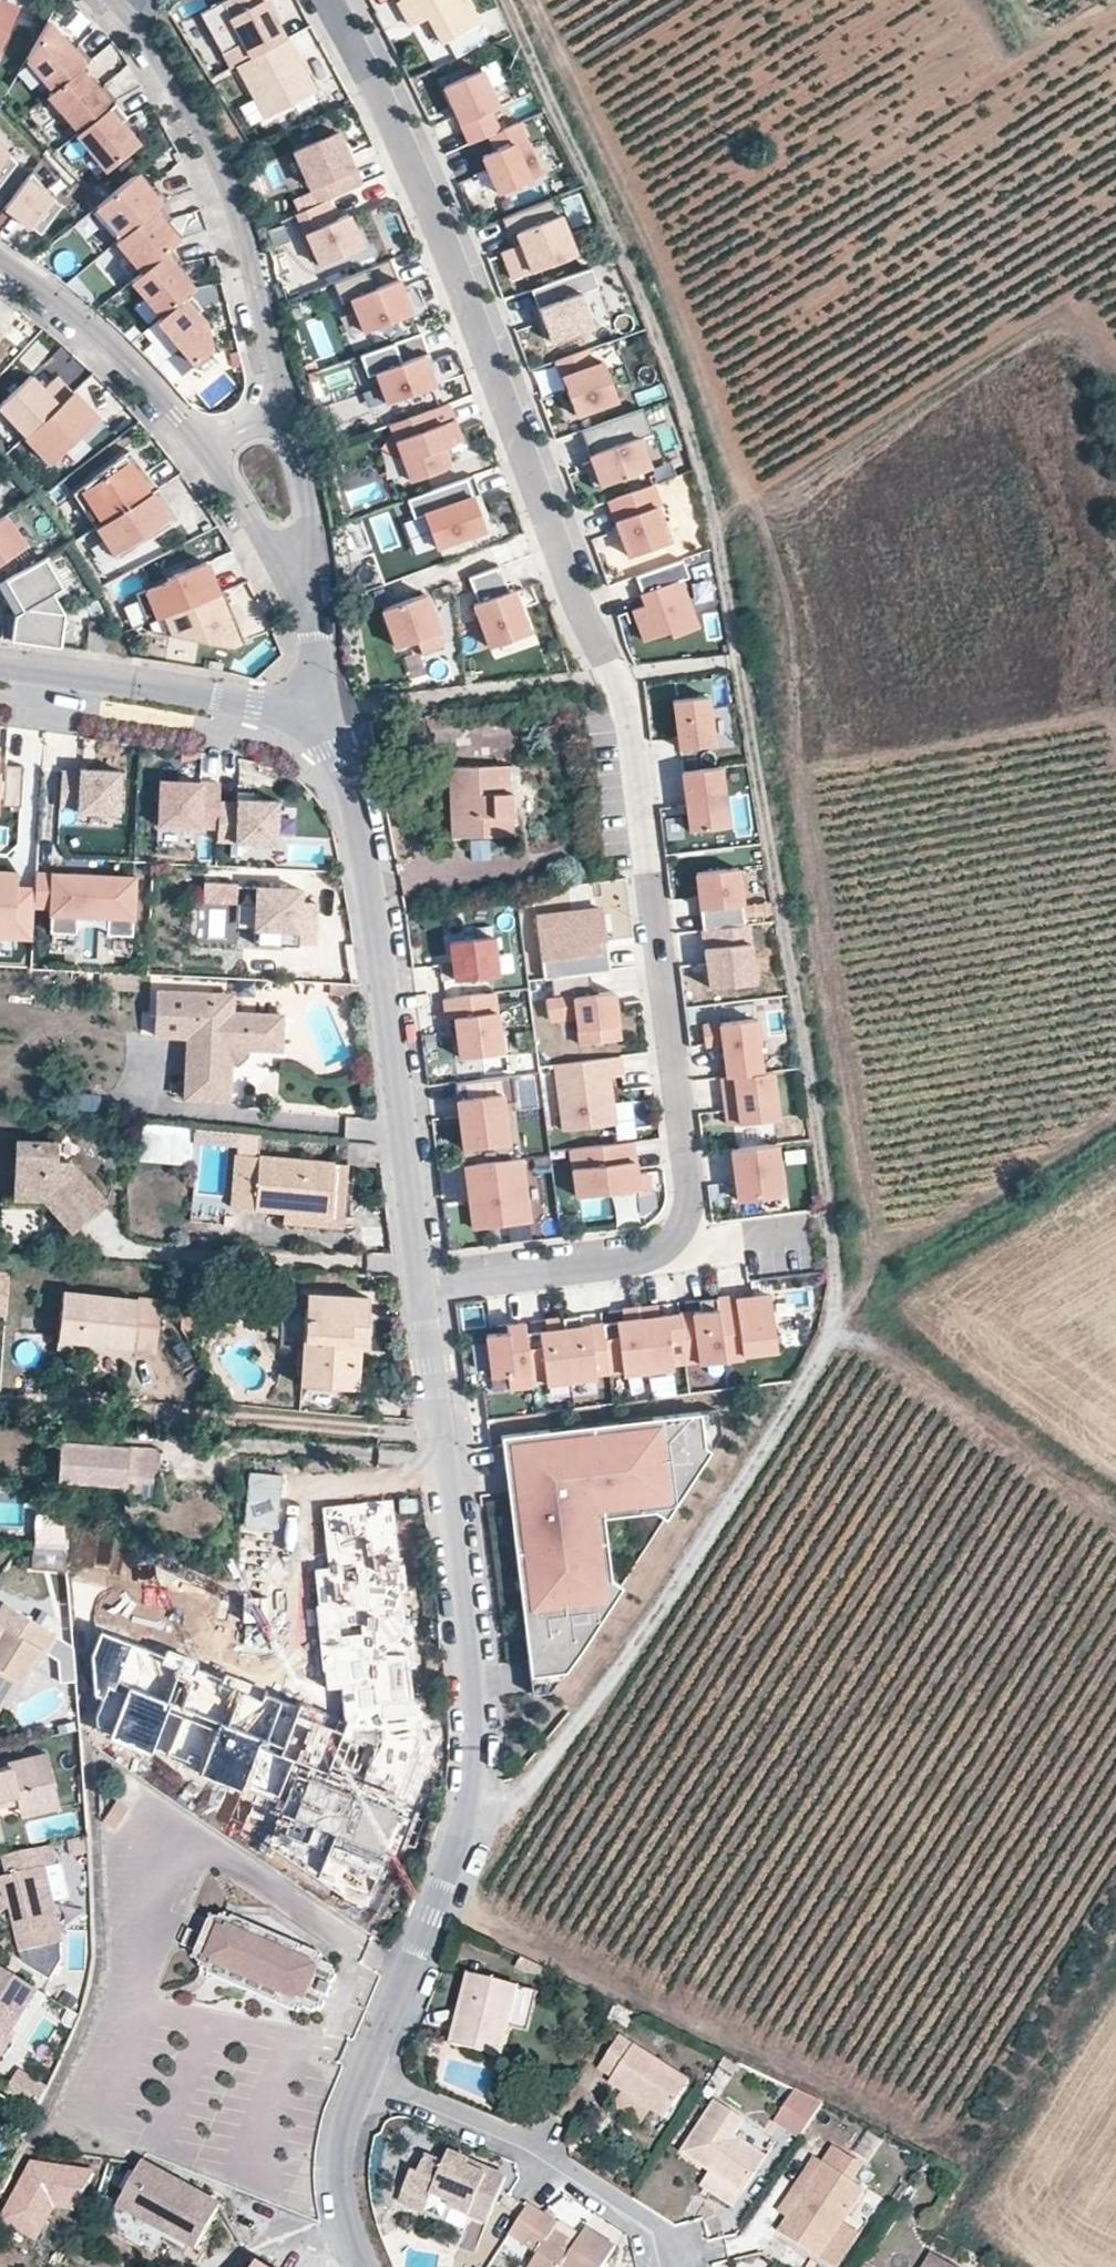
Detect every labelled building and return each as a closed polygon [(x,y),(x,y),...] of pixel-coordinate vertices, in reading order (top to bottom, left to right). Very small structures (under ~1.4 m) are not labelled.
[(19,8),(0,0),(0,53),(19,8)] [(275,5),(273,0),(222,0),(199,12),(221,53),(223,52),(231,67),(237,64),(279,42),(270,27),(276,23),(275,21),(268,8),(275,5)] [(466,0),(399,0),(397,1),(411,27),(428,17),(433,15),(436,21),(431,23),(442,44),(479,24),(466,0)] [(282,18),(275,5),(268,8),(275,21),(282,18)] [(436,21),(433,15),(428,17),(431,23),(436,21)] [(64,41),(48,21),(27,58),(54,90),(80,68),(91,59),(79,45),(77,46),(72,50),(64,41)] [(285,39),(276,23),(270,27),(279,42),(285,39)] [(77,46),(69,36),(64,41),(72,50),(77,46)] [(315,91),(286,38),(285,39),(279,42),(237,64),(266,118),(315,91)] [(99,91),(90,81),(80,68),(54,90),(49,95),(80,132),(114,102),(117,100),(105,86),(104,86),(99,91)] [(440,85),(466,142),(485,134),(494,130),(486,110),(494,107),(477,68),(440,85)] [(117,97),(136,82),(125,69),(106,84),(117,97)] [(104,86),(96,76),(90,81),(99,91),(104,86)] [(129,132),(120,122),(126,117),(114,102),(80,132),(77,134),(106,169),(138,143),(129,132)] [(134,127),(126,117),(120,122),(129,132),(134,127)] [(536,174),(513,121),(485,134),(492,149),(478,155),(494,192),(536,174)] [(308,186),(316,203),(323,200),(357,184),(332,131),(289,151),(306,187),(308,186)] [(0,145),(0,174),(11,156),(0,145)] [(156,183),(143,168),(136,173),(149,189),(156,183)] [(61,204),(31,171),(5,207),(41,233),(61,204)] [(161,204),(168,198),(156,183),(149,189),(136,173),(97,207),(122,237),(161,204)] [(547,198),(497,217),(505,235),(513,232),(517,242),(509,246),(498,250),(509,278),(571,253),(555,214),(553,215),(547,198)] [(332,219),(323,200),(316,203),(294,214),(318,265),(360,245),(345,213),(332,219)] [(181,239),(167,223),(173,218),(161,204),(122,237),(116,241),(142,272),(171,248),(181,239)] [(505,235),(509,246),(517,242),(513,232),(505,235)] [(195,288),(177,268),(184,262),(171,248),(142,272),(133,280),(163,316),(190,293),(195,288)] [(407,312),(385,259),(329,282),(337,303),(347,299),(361,331),(407,312)] [(586,267),(527,289),(545,341),(605,319),(586,267)] [(212,354),(205,323),(196,312),(202,307),(190,293),(163,316),(157,320),(197,367),(212,354)] [(426,360),(416,332),(360,353),(367,374),(376,371),(387,400),(428,385),(426,377),(439,372),(433,357),(426,360)] [(35,339),(18,358),(32,370),(48,351),(35,339)] [(583,349),(551,360),(571,415),(613,400),(599,361),(588,365),(583,349)] [(32,434),(73,395),(58,378),(45,391),(32,378),(4,404),(32,434)] [(52,465),(100,420),(75,394),(73,395),(32,434),(29,437),(27,438),(52,465)] [(450,425),(442,403),(387,424),(407,479),(445,465),(432,431),(450,425)] [(32,434),(4,404),(1,408),(29,437),(32,434)] [(637,409),(576,431),(587,461),(589,467),(581,470),(587,487),(643,466),(632,436),(645,432),(637,409)] [(158,487),(148,471),(141,476),(126,453),(74,494),(96,528),(97,527),(158,487)] [(589,467),(587,461),(579,463),(581,470),(589,467)] [(479,506),(467,475),(401,499),(408,517),(418,513),(430,546),(479,529),(471,509),(479,506)] [(655,505),(647,485),(603,501),(623,556),(664,542),(651,507),(655,505)] [(162,508),(169,503),(158,487),(97,527),(118,558),(172,523),(162,508)] [(179,519),(169,503),(162,508),(172,523),(179,519)] [(373,537),(391,529),(385,512),(366,519),(373,537)] [(32,550),(10,519),(7,520),(28,549),(16,558),(18,560),(32,550)] [(7,520),(0,526),(0,569),(16,558),(28,549),(7,520)] [(683,578),(675,561),(630,577),(640,606),(627,610),(639,642),(663,633),(665,639),(691,629),(674,581),(683,578)] [(48,610),(69,597),(48,563),(46,564),(64,594),(45,605),(48,610)] [(64,594),(46,564),(6,587),(25,617),(17,621),(13,646),(40,650),(42,635),(62,638),(63,634),(48,610),(45,605),(64,594)] [(503,591),(494,566),(463,578),(472,602),(467,604),(483,647),(523,633),(507,590),(503,591)] [(155,626),(221,599),(209,568),(172,583),(173,586),(167,589),(144,598),(155,626)] [(6,587),(0,590),(0,594),(17,621),(25,617),(6,587)] [(435,643),(418,594),(375,610),(389,648),(409,640),(413,651),(435,643)] [(155,626),(146,630),(151,641),(234,652),(242,649),(221,599),(155,626)] [(60,653),(62,638),(42,635),(40,650),(60,653)] [(711,744),(704,696),(671,700),(677,748),(711,744)] [(21,765),(3,764),(2,779),(0,779),(0,798),(1,798),(1,805),(18,806),(21,765)] [(449,836),(512,834),(512,814),(513,813),(514,792),(511,791),(509,765),(448,767),(449,836)] [(78,769),(60,768),(58,806),(75,807),(75,809),(117,812),(119,769),(78,767),(78,769)] [(718,767),(681,772),(690,838),(726,834),(718,767)] [(161,826),(221,829),(222,803),(223,785),(163,782),(161,826)] [(240,804),(222,803),(221,829),(220,843),(280,846),(282,803),(240,801),(240,804)] [(694,873),(701,930),(743,925),(735,868),(694,873)] [(33,888),(15,887),(16,873),(0,872),(0,930),(11,931),(11,937),(30,938),(32,906),(33,888)] [(133,879),(34,873),(33,888),(32,906),(49,907),(48,932),(73,933),(75,912),(105,914),(104,935),(130,937),(133,879)] [(231,881),(198,880),(197,897),(230,898),(231,881)] [(256,887),(253,943),(298,946),(298,944),(314,945),(316,903),(300,902),(301,889),(256,887)] [(588,974),(608,971),(601,909),(535,917),(542,980),(549,979),(588,974)] [(743,925),(701,930),(709,988),(753,983),(745,925),(743,925)] [(490,937),(448,942),(453,979),(495,974),(490,937)] [(590,995),(588,974),(549,979),(552,1000),(545,1000),(548,1020),(575,1017),(579,1045),(617,1040),(611,992),(590,995)] [(289,1017),(236,1015),(217,1014),(218,995),(161,992),(159,1037),(192,1039),(190,1101),(235,1103),(237,1057),(243,1051),(287,1053),(289,1017)] [(493,992),(443,998),(446,1019),(454,1018),(459,1058),(500,1052),(493,992)] [(237,996),(218,995),(217,1014),(236,1015),(237,996)] [(725,1078),(759,1074),(752,1020),(701,1026),(703,1046),(721,1044),(725,1078)] [(618,1057),(553,1065),(561,1130),(612,1124),(606,1076),(620,1074),(618,1057)] [(725,1078),(720,1078),(726,1126),(775,1120),(769,1072),(759,1074),(725,1078)] [(509,1076),(453,1083),(461,1149),(505,1143),(500,1103),(512,1101),(509,1076)] [(634,1102),(635,1134),(652,1134),(651,1102),(634,1102)] [(235,1131),(193,1127),(191,1140),(234,1144),(235,1131)] [(634,1175),(629,1142),(569,1150),(575,1197),(635,1190),(635,1195),(647,1194),(645,1174),(634,1175)] [(50,1199),(81,1229),(115,1200),(75,1161),(62,1160),(62,1145),(22,1143),(20,1198),(50,1199)] [(773,1145),(730,1150),(736,1200),(780,1194),(773,1145)] [(327,1226),(333,1161),(234,1153),(230,1206),(283,1212),(282,1223),(327,1226)] [(527,1222),(520,1160),(463,1167),(467,1199),(471,1229),(527,1222)] [(333,1161),(327,1226),(343,1228),(347,1163),(333,1161)] [(467,1199),(463,1167),(435,1170),(439,1202),(467,1199)] [(635,1201),(613,1204),(616,1225),(637,1223),(635,1201)] [(11,1277),(0,1277),(0,1315),(8,1316),(11,1277)] [(59,1340),(133,1350),(158,1352),(164,1303),(65,1291),(59,1340)] [(300,1384),(356,1387),(360,1341),(363,1342),(367,1295),(306,1291),(300,1384)] [(698,1312),(677,1315),(683,1363),(697,1362),(698,1365),(722,1362),(714,1299),(697,1301),(698,1312)] [(655,1307),(637,1309),(645,1371),(670,1368),(670,1365),(683,1363),(677,1315),(656,1318),(655,1307)] [(621,1322),(600,1325),(606,1373),(620,1371),(620,1375),(645,1371),(637,1309),(620,1311),(621,1322)] [(578,1316),(560,1319),(568,1381),(593,1378),(592,1375),(606,1373),(600,1325),(579,1327),(578,1316)] [(544,1332),(523,1334),(529,1383),(543,1381),(543,1384),(568,1381),(560,1319),(543,1321),(544,1332)] [(523,1334),(522,1324),(503,1326),(504,1333),(484,1336),(489,1377),(504,1375),(506,1389),(530,1386),(529,1383),(523,1334)] [(132,1360),(133,1350),(59,1340),(57,1351),(132,1360)] [(716,1414),(498,1441),(531,1704),(548,1702),(620,1594),(609,1588),(603,1523),(654,1517),(664,1523),(719,1438),(716,1414)] [(120,1497),(153,1499),(158,1452),(59,1443),(56,1481),(121,1488),(120,1497)] [(358,1492),(355,1466),(302,1472),(310,1547),(369,1540),(363,1492),(358,1492)] [(76,1558),(89,1561),(94,1532),(83,1530),(80,1547),(77,1549),(76,1558)] [(126,1544),(121,1570),(164,1579),(170,1553),(126,1544)] [(64,1548),(32,1546),(31,1569),(67,1571),(64,1548)] [(21,1684),(40,1652),(44,1655),(54,1638),(55,1637),(6,1608),(0,1617),(0,1692),(9,1678),(21,1684)] [(54,1638),(44,1655),(56,1664),(58,1686),(79,1684),(76,1651),(54,1638)] [(362,1747),(385,1688),(322,1663),(298,1723),(362,1747)] [(0,1692),(0,1718),(21,1684),(9,1678),(0,1692)] [(385,1688),(362,1747),(379,1755),(402,1693),(385,1688)] [(61,1797),(51,1751),(12,1761),(12,1766),(0,1768),(0,1807),(20,1802),(35,1799),(37,1803),(61,1797)] [(261,1817),(276,1824),(287,1803),(270,1795),(261,1817)] [(63,1803),(61,1797),(37,1803),(35,1799),(20,1802),(22,1812),(63,1803)] [(118,1801),(104,1822),(117,1830),(130,1809),(118,1801)] [(56,1845),(7,1857),(12,1878),(7,1879),(15,1913),(25,1955),(68,1945),(50,1870),(61,1867),(56,1845)] [(7,1879),(0,1881),(0,1900),(3,1916),(15,1913),(7,1879)] [(323,1984),(327,1985),(335,1982),(336,1976),(332,1974),(331,1967),(322,1963),(322,1960),(316,1957),(316,1954),(304,1948),(303,1950),(299,1949),(301,1947),(232,1918),(229,1920),(221,1917),(219,1920),(213,1920),(208,1924),(196,1953),(197,1958),(201,1964),(200,1968),(208,1972),(208,1975),(276,2004),(277,2002),(280,2003),(279,2005),(292,2010),(295,2009),(302,2012),(305,2010),(311,2013),(315,2010),(317,2011),(321,2007),(322,1996),(319,1994),(323,1984)] [(0,1967),(0,2048),(7,2036),(15,2040),(34,2009),(27,2005),(38,1990),(0,1967)] [(521,1983),(475,1970),(456,2039),(503,2052),(521,1983)] [(331,1987),(327,1985),(323,1984),(319,1994),(322,1996),(325,1998),(331,1987)] [(643,2089),(638,2096),(669,2116),(692,2078),(626,2034),(604,2066),(618,2075),(615,2080),(629,2090),(634,2083),(643,2089)] [(15,2040),(7,2036),(0,2048),(0,2060),(3,2062),(15,2040)] [(40,2111),(51,2087),(21,2068),(7,2091),(40,2111)] [(629,2090),(638,2096),(643,2089),(634,2083),(629,2090)] [(779,2124),(804,2141),(829,2106),(802,2092),(779,2124)] [(730,2171),(725,2178),(748,2193),(770,2159),(740,2137),(750,2120),(721,2100),(687,2151),(716,2171),(719,2174),(724,2166),(730,2171)] [(0,2189),(0,2223),(40,2150),(26,2142),(0,2189)] [(472,2164),(474,2158),(454,2147),(448,2159),(431,2151),(424,2169),(417,2166),(408,2187),(432,2198),(435,2191),(454,2199),(452,2203),(490,2220),(510,2173),(488,2164),(485,2170),(472,2164)] [(872,2175),(840,2153),(829,2169),(861,2191),(872,2175)] [(485,2170),(488,2164),(474,2158),(472,2164),(485,2170)] [(783,2214),(789,2219),(826,2167),(818,2162),(783,2214)] [(143,2163),(118,2207),(169,2233),(196,2248),(218,2204),(143,2163)] [(719,2174),(725,2178),(730,2171),(724,2166),(719,2174)] [(829,2169),(826,2167),(789,2219),(779,2232),(821,2261),(849,2218),(865,2194),(861,2191),(829,2169)] [(719,2174),(716,2171),(701,2192),(734,2213),(748,2193),(725,2178),(719,2174)] [(428,2210),(432,2198),(408,2187),(402,2197),(428,2210)] [(529,2236),(544,2246),(539,2251),(530,2266),(604,2266),(619,2245),(589,2225),(579,2241),(573,2248),(553,2233),(558,2227),(562,2221),(531,2200),(510,2231),(525,2242),(529,2236)] [(161,2247),(169,2233),(118,2207),(111,2219),(161,2247)] [(849,2218),(821,2261),(830,2266),(840,2266),(865,2230),(849,2218)] [(573,2248),(579,2241),(558,2227),(553,2233),(573,2248)] [(525,2242),(539,2251),(544,2246),(529,2236),(525,2242)] [(936,2244),(921,2266),(973,2266),(936,2244)] [(871,2262),(855,2256),(850,2266),(869,2266),(871,2262)]
